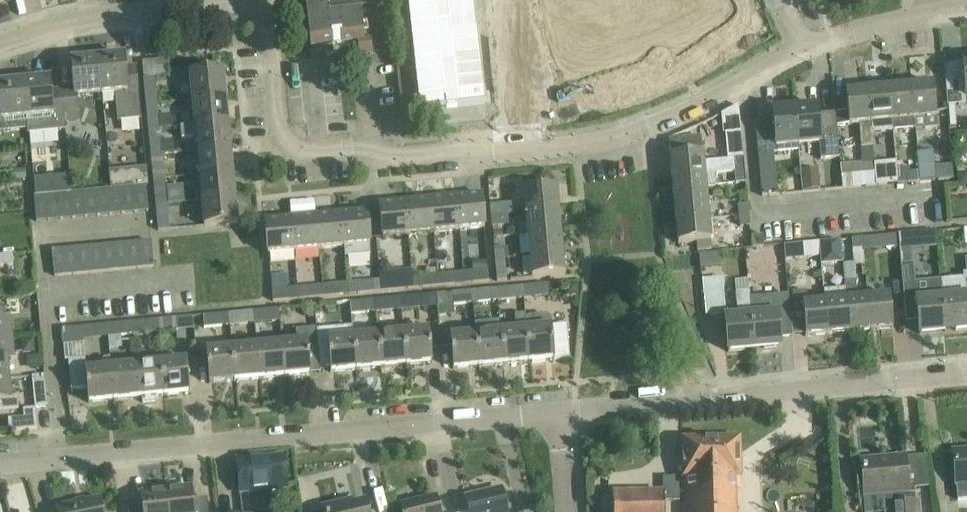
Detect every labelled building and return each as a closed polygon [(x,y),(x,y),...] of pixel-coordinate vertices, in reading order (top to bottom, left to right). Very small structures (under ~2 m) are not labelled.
[(420,111),(484,104),(472,0),(408,0),(420,111)] [(326,8),(306,11),(311,47),(322,45),(333,44),(342,43),(358,41),(359,54),(373,52),(371,39),(371,38),(365,39),(361,4),(336,7),(326,8)] [(115,93),(117,122),(142,120),(139,86),(137,66),(125,67),(124,56),(97,58),(100,94),(115,93)] [(64,121),(79,120),(76,97),(100,94),(97,58),(72,61),(75,88),(62,90),(64,121)] [(945,71),(947,91),(948,106),(966,104),(966,60),(963,61),(963,69),(945,71)] [(397,65),(402,115),(412,114),(406,64),(397,65)] [(226,96),(223,71),(190,74),(192,100),(226,96)] [(23,82),(27,129),(27,133),(65,130),(64,121),(62,90),(51,91),(49,79),(23,82)] [(146,104),(157,103),(155,79),(143,80),(146,104)] [(27,129),(23,82),(0,84),(0,132),(27,129)] [(933,84),(913,85),(916,118),(927,117),(928,127),(937,126),(933,84)] [(913,85),(892,87),(894,120),(895,130),(914,129),(914,118),(916,118),(913,85)] [(892,87),(868,90),(872,133),(895,131),(895,130),(894,120),(892,87)] [(873,148),(872,133),(868,90),(846,92),(848,112),(835,113),(835,117),(836,125),(859,123),(862,149),(873,148)] [(228,122),(226,96),(192,100),(194,125),(228,122)] [(169,112),(158,113),(157,103),(146,104),(148,129),(160,128),(159,127),(171,126),(169,112)] [(681,139),(669,140),(673,178),(715,174),(735,172),(745,172),(744,161),(744,158),(739,106),(721,114),(723,134),(725,134),(728,160),(703,162),(702,150),(701,137),(681,139)] [(798,142),(799,142),(820,140),(822,160),(839,158),(836,125),(835,117),(818,118),(817,106),(795,108),(798,142)] [(774,119),(755,121),(759,154),(800,150),(799,142),(798,142),(795,108),(773,110),(774,119)] [(231,147),(228,122),(194,125),(182,126),(183,137),(196,136),(197,150),(231,147)] [(160,128),(148,129),(150,155),(162,154),(160,128)] [(233,173),(231,147),(197,150),(200,176),(233,173)] [(931,151),(919,152),(921,170),(918,170),(919,181),(934,180),(931,151)] [(164,180),(162,154),(150,155),(153,181),(164,180)] [(840,165),(843,189),(876,185),(874,164),(875,164),(874,162),(840,165)] [(874,164),(876,185),(887,184),(885,162),(875,164),(874,164)] [(811,169),(804,169),(804,179),(805,191),(819,190),(818,178),(818,168),(811,169)] [(898,183),(919,181),(918,170),(897,172),(898,183)] [(746,183),(745,172),(735,172),(736,183),(746,183)] [(140,173),(135,178),(136,186),(149,185),(148,173),(140,173)] [(202,202),(236,198),(233,173),(200,176),(202,202)] [(673,178),(674,199),(707,195),(706,186),(717,185),(715,174),(673,178)] [(957,175),(958,188),(966,187),(966,175),(957,175)] [(800,190),(800,179),(787,179),(788,191),(800,190)] [(167,205),(164,180),(153,181),(155,206),(167,205)] [(769,185),(763,185),(763,186),(763,195),(775,194),(775,185),(769,185)] [(149,211),(147,186),(134,187),(136,212),(149,211)] [(123,213),(136,212),(134,187),(121,188),(123,213)] [(524,190),(526,210),(526,211),(559,208),(557,187),(524,190)] [(111,214),(123,213),(121,188),(109,189),(111,214)] [(98,216),(111,214),(109,189),(96,190),(98,216)] [(86,217),(98,216),(96,190),(84,191),(86,217)] [(74,218),(86,217),(84,191),(72,193),(74,218)] [(61,219),(74,218),(72,193),(59,194),(61,219)] [(49,220),(61,219),(59,194),(47,195),(49,220)] [(482,194),(456,197),(460,232),(485,230),(482,194)] [(37,221),(49,220),(47,195),(35,196),(37,221)] [(707,195),(674,199),(676,221),(709,218),(707,195)] [(431,199),(434,235),(460,232),(456,197),(431,199)] [(204,226),(238,223),(236,198),(202,202),(204,226)] [(431,199),(406,201),(409,237),(434,235),(431,199)] [(383,239),(409,237),(406,201),(380,204),(383,239)] [(491,204),(492,216),(503,215),(513,214),(512,204),(502,205),(502,203),(491,204)] [(739,216),(749,215),(748,204),(738,205),(739,216)] [(157,231),(169,230),(167,205),(155,206),(157,231)] [(527,224),(518,225),(519,235),(529,234),(561,231),(559,208),(526,211),(527,224)] [(367,211),(343,213),(346,245),(347,257),(371,254),(370,243),(369,231),(367,211)] [(320,247),(346,245),(343,213),(318,215),(320,247)] [(294,250),(320,247),(318,215),(290,218),(294,250)] [(503,215),(492,216),(493,227),(504,226),(503,215)] [(740,226),(750,226),(749,215),(739,216),(740,226)] [(265,220),(268,252),(294,250),(290,218),(265,220)] [(709,218),(676,221),(678,244),(696,242),(696,250),(712,248),(711,241),(710,230),(709,218)] [(529,234),(531,254),(563,251),(561,231),(529,234)] [(752,236),(753,247),(764,246),(763,235),(752,236)] [(898,235),(873,237),(861,238),(862,248),(874,247),(899,245),(898,235)] [(852,239),(853,249),(854,262),(855,263),(863,262),(862,248),(861,238),(852,239)] [(152,241),(139,243),(142,268),(154,267),(152,241)] [(843,262),(841,241),(819,243),(820,255),(821,264),(843,262)] [(142,268),(139,243),(127,244),(129,269),(142,268)] [(819,243),(784,246),(786,258),(810,256),(820,255),(819,243)] [(127,244),(114,245),(117,270),(129,269),(127,244)] [(117,270),(114,245),(102,246),(104,271),(117,270)] [(506,245),(495,246),(496,259),(507,258),(506,245)] [(102,246),(89,247),(92,272),(104,271),(102,246)] [(92,272),(89,247),(77,248),(79,274),(92,272)] [(77,248),(65,249),(67,275),(79,274),(77,248)] [(67,275),(65,249),(52,251),(55,276),(67,275)] [(533,278),(565,275),(563,251),(531,254),(533,278)] [(702,264),(725,262),(724,253),(701,256),(702,264)] [(6,265),(16,265),(15,254),(0,255),(0,266),(6,265)] [(505,258),(496,259),(496,269),(497,281),(497,282),(506,281),(506,279),(505,268),(505,258)] [(965,259),(966,274),(961,274),(963,295),(943,297),(947,331),(966,329),(966,259),(965,259)] [(851,332),(871,330),(868,297),(857,298),(856,282),(857,281),(855,263),(854,262),(844,263),(846,283),(844,283),(844,290),(846,289),(851,332)] [(916,300),(913,263),(900,265),(905,320),(918,319),(919,334),(947,331),(943,297),(941,281),(927,283),(929,298),(916,300)] [(379,273),(380,281),(381,292),(412,289),(411,277),(411,270),(379,273)] [(488,270),(463,272),(464,284),(489,282),(488,270)] [(438,275),(437,275),(438,287),(464,284),(463,272),(447,274),(438,275)] [(438,287),(437,275),(411,277),(412,289),(438,287)] [(722,278),(702,279),(706,315),(726,313),(722,278)] [(738,316),(725,317),(728,351),(755,349),(752,315),(749,278),(735,279),(736,292),(738,316)] [(348,284),(349,295),(381,292),(380,281),(348,284)] [(349,295),(348,284),(323,286),(324,297),(349,295)] [(522,286),(523,298),(549,295),(548,284),(522,286)] [(567,284),(567,296),(579,296),(579,284),(567,284)] [(298,289),(299,300),(324,297),(323,286),(298,289)] [(522,286),(497,289),(498,300),(523,298),(522,286)] [(273,302),(299,300),(298,289),(272,291),(273,302)] [(472,291),(473,303),(498,300),(497,289),(472,291)] [(825,301),(829,334),(851,332),(846,289),(844,290),(824,292),(825,301)] [(472,291),(436,294),(437,306),(473,303),(472,291)] [(807,303),(806,291),(793,293),(795,316),(804,315),(806,336),(829,334),(825,301),(807,303)] [(437,306),(436,294),(400,298),(402,310),(437,306)] [(770,296),(750,298),(751,305),(752,315),(755,349),(781,347),(780,339),(793,337),(793,335),(791,316),(789,294),(770,296)] [(868,297),(871,330),(893,328),(890,295),(868,297)] [(375,300),(376,312),(402,310),(400,298),(375,300)] [(375,300),(350,302),(351,314),(376,312),(375,300)] [(255,324),(280,322),(278,309),(253,311),(255,324)] [(228,314),(230,326),(255,324),(253,311),(228,314)] [(517,329),(502,331),(504,364),(528,362),(524,313),(515,314),(517,329)] [(553,326),(552,317),(548,314),(529,316),(527,318),(527,313),(524,313),(528,362),(570,358),(567,325),(553,326)] [(230,326),(228,314),(203,316),(204,329),(230,326)] [(12,339),(10,316),(0,317),(0,340),(12,339)] [(157,321),(158,333),(194,330),(193,318),(157,321)] [(474,323),(475,333),(478,367),(504,364),(502,331),(500,320),(474,323)] [(157,321),(132,323),(133,335),(158,333),(157,321)] [(107,325),(108,337),(133,335),(132,323),(107,325)] [(107,325),(80,327),(81,339),(108,337),(107,325)] [(352,326),(316,330),(317,340),(318,340),(320,362),(320,367),(330,366),(331,372),(343,371),(355,370),(357,370),(353,336),(352,326)] [(429,329),(403,332),(407,365),(432,363),(429,329)] [(295,332),(296,342),(282,343),(285,376),(311,374),(310,363),(320,362),(318,340),(317,340),(316,330),(295,332)] [(382,367),(407,365),(403,332),(379,334),(382,367)] [(450,336),(453,369),(478,367),(475,333),(450,336)] [(353,336),(357,370),(382,367),(379,334),(353,336)] [(9,380),(7,357),(14,356),(12,339),(0,340),(0,380),(9,380)] [(260,379),(282,376),(285,376),(282,343),(257,345),(260,379)] [(235,381),(259,379),(260,379),(257,345),(232,348),(235,381)] [(209,383),(234,381),(235,381),(232,348),(206,350),(209,383)] [(43,367),(43,355),(27,356),(28,368),(43,367)] [(85,358),(69,360),(69,361),(69,371),(71,391),(87,389),(88,403),(101,401),(114,400),(111,367),(110,358),(104,358),(101,362),(102,368),(86,369),(85,358)] [(161,362),(164,395),(190,393),(187,360),(161,362)] [(136,365),(139,398),(142,398),(143,403),(156,401),(156,396),(164,395),(161,362),(136,365)] [(139,398),(136,365),(111,367),(114,400),(139,398)] [(44,377),(31,378),(34,409),(47,408),(44,377)] [(19,409),(18,399),(11,399),(9,380),(0,380),(0,411),(19,409)] [(738,478),(741,478),(740,438),(708,439),(710,495),(687,496),(687,511),(738,511),(738,478)] [(682,439),(683,459),(683,479),(687,479),(687,496),(710,495),(708,439),(682,439)] [(953,451),(958,499),(966,498),(966,450),(953,451)] [(861,460),(863,480),(865,496),(893,493),(894,504),(892,504),(893,511),(918,511),(917,501),(916,501),(915,488),(914,485),(908,485),(907,476),(905,457),(905,456),(861,460)] [(283,457),(238,462),(241,493),(287,489),(283,457)] [(779,463),(770,467),(773,474),(783,470),(779,463)] [(209,507),(194,509),(192,488),(167,491),(169,511),(209,511),(209,507)] [(501,489),(466,497),(469,511),(507,511),(501,489)] [(129,511),(169,511),(167,491),(141,494),(143,508),(129,509),(129,511)] [(612,495),(612,511),(660,511),(660,494),(612,495)] [(436,496),(400,504),(402,511),(440,511),(436,496)] [(611,496),(601,497),(602,511),(612,511),(611,496)] [(100,498),(57,507),(58,511),(102,511),(100,498)] [(323,508),(324,511),(367,511),(365,503),(342,508),(341,504),(323,508)]
